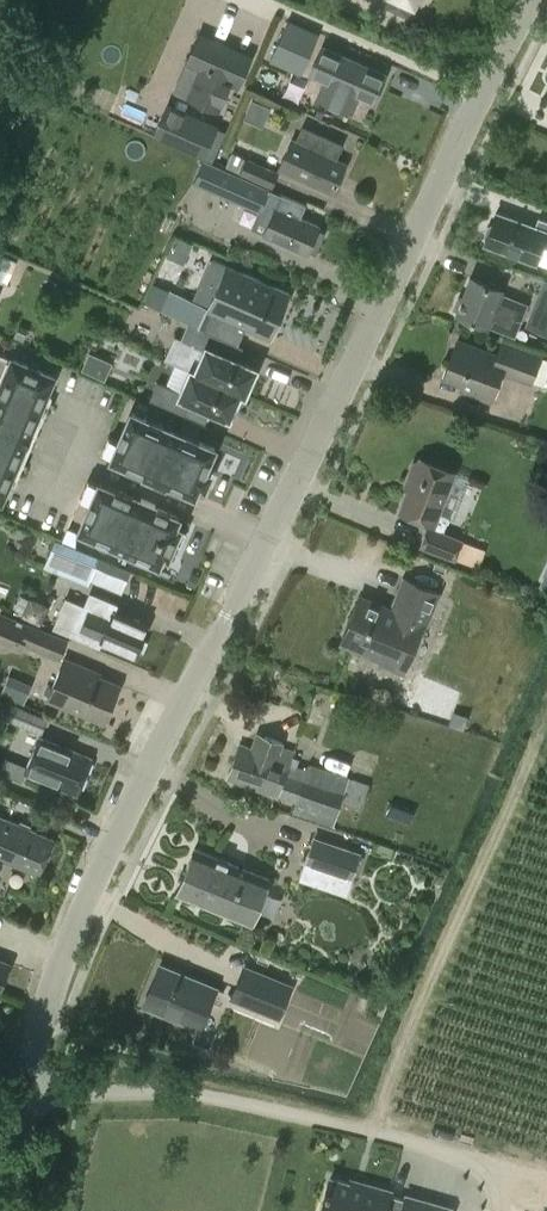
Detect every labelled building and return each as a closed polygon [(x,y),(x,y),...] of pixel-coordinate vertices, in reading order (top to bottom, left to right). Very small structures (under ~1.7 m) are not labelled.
[(284,58),(278,71),(297,80),(304,67),(305,68),(315,43),(320,32),(294,21),(288,33),(293,35),(284,58)] [(199,36),(188,61),(202,67),(189,97),(219,111),(233,80),(238,83),(250,58),(199,36)] [(322,47),(310,74),(319,78),(316,88),(324,93),(329,82),(373,102),(385,74),(322,47)] [(216,128),(167,107),(154,135),(203,157),(216,128)] [(342,144),(303,126),(297,141),(292,138),(278,168),(334,192),(347,163),(336,158),(342,144)] [(280,172),(246,157),(233,151),(226,166),(241,172),(273,186),(280,172)] [(221,167),(211,191),(260,213),(271,189),(221,167)] [(275,206),(263,234),(307,253),(320,226),(301,216),(306,205),(282,195),(276,207),(275,206)] [(538,258),(542,247),(546,248),(546,221),(539,218),(535,227),(496,213),(486,241),(485,243),(537,263),(538,258)] [(166,251),(185,259),(193,243),(173,235),(166,251)] [(5,281),(14,256),(0,251),(0,279),(5,281)] [(188,323),(186,327),(220,342),(222,338),(237,344),(244,326),(271,337),(290,293),(209,258),(192,299),(169,289),(159,310),(188,323)] [(456,314),(488,326),(489,325),(514,335),(519,322),(527,303),(502,293),(503,289),(472,276),(456,314)] [(529,316),(526,325),(546,333),(546,279),(545,278),(529,316)] [(192,370),(191,371),(246,395),(253,379),(257,368),(215,351),(220,342),(186,327),(181,341),(205,351),(196,372),(192,370)] [(456,339),(443,376),(464,382),(460,390),(490,400),(498,379),(501,369),(532,381),(532,379),(541,356),(504,342),(499,356),(456,339)] [(104,374),(108,357),(86,352),(82,368),(104,374)] [(43,399),(52,379),(53,376),(0,353),(0,498),(1,499),(11,476),(21,480),(28,464),(18,460),(28,437),(37,414),(47,419),(54,403),(43,399)] [(150,400),(183,414),(189,401),(230,419),(241,393),(245,395),(246,395),(191,371),(182,393),(158,382),(150,400)] [(146,473),(149,466),(155,469),(152,478),(166,484),(167,483),(195,494),(207,464),(211,466),(217,452),(214,450),(215,448),(199,441),(200,440),(147,419),(146,419),(131,413),(120,440),(108,436),(101,455),(112,459),(146,473)] [(440,513),(456,472),(420,458),(419,461),(414,461),(405,484),(408,490),(399,511),(435,524),(440,513)] [(155,505),(141,499),(137,508),(131,505),(134,498),(100,483),(99,484),(88,479),(80,497),(91,502),(79,530),(95,536),(94,537),(129,552),(128,555),(141,561),(143,558),(150,561),(150,560),(159,564),(163,555),(168,557),(180,528),(175,526),(179,517),(155,506),(155,505)] [(457,559),(467,563),(474,545),(464,541),(465,539),(428,526),(420,547),(456,561),(457,559)] [(51,539),(44,563),(88,576),(95,552),(51,539)] [(428,629),(443,591),(403,576),(390,608),(361,595),(340,642),(382,661),(381,663),(403,672),(423,628),(428,629)] [(135,654),(147,627),(116,612),(119,604),(89,591),(82,606),(65,598),(52,628),(100,646),(103,640),(135,654)] [(68,639),(28,622),(28,624),(0,611),(0,640),(21,649),(23,644),(59,660),(68,639)] [(64,658),(48,697),(105,721),(120,685),(98,676),(99,672),(64,658)] [(0,690),(0,693),(21,701),(29,681),(7,672),(0,690)] [(0,714),(0,716),(41,733),(47,718),(5,701),(0,714)] [(282,746),(284,742),(255,731),(250,746),(240,742),(227,777),(278,795),(296,802),(292,813),(318,821),(318,819),(335,826),(344,793),(343,792),(348,779),(346,778),(347,775),(309,763),(307,768),(297,765),(298,759),(292,756),(295,751),(282,746)] [(92,758),(40,736),(25,773),(78,794),(92,758)] [(371,783),(354,778),(347,802),(363,808),(371,783)] [(417,811),(412,809),(391,802),(387,815),(407,823),(407,822),(413,824),(417,811)] [(19,823),(0,815),(0,866),(3,859),(39,874),(54,838),(30,828),(19,823)] [(361,852),(313,834),(303,863),(351,879),(361,852)] [(194,847),(176,893),(252,924),(271,879),(194,847)] [(10,963),(0,959),(0,989),(10,963)] [(160,964),(143,1004),(200,1028),(216,987),(160,964)] [(280,1019),(295,984),(244,964),(230,998),(280,1019)] [(365,1183),(364,1186),(330,1177),(321,1210),(449,1210),(450,1207),(407,1195),(405,1198),(389,1194),(390,1190),(365,1183)]
